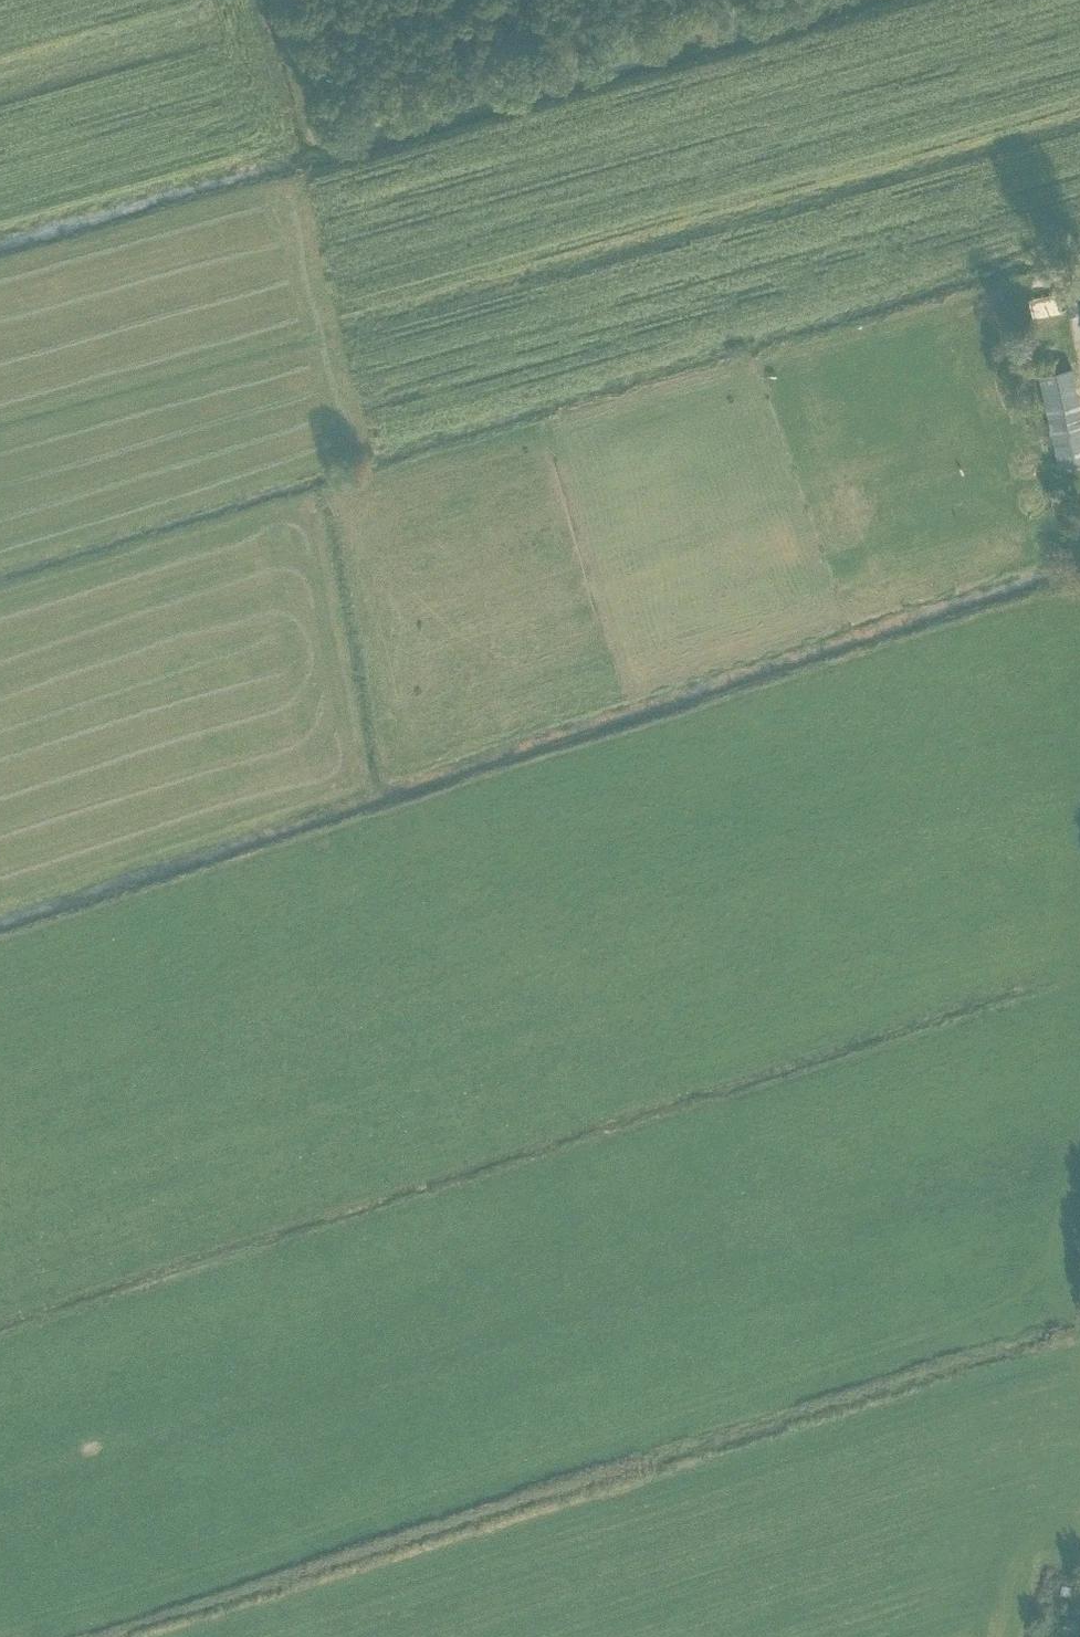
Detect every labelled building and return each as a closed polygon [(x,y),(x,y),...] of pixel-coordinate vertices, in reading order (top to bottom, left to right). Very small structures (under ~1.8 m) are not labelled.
[(1079,459),(1079,399),(1072,366),(1038,373),(1058,463),(1079,459)]
